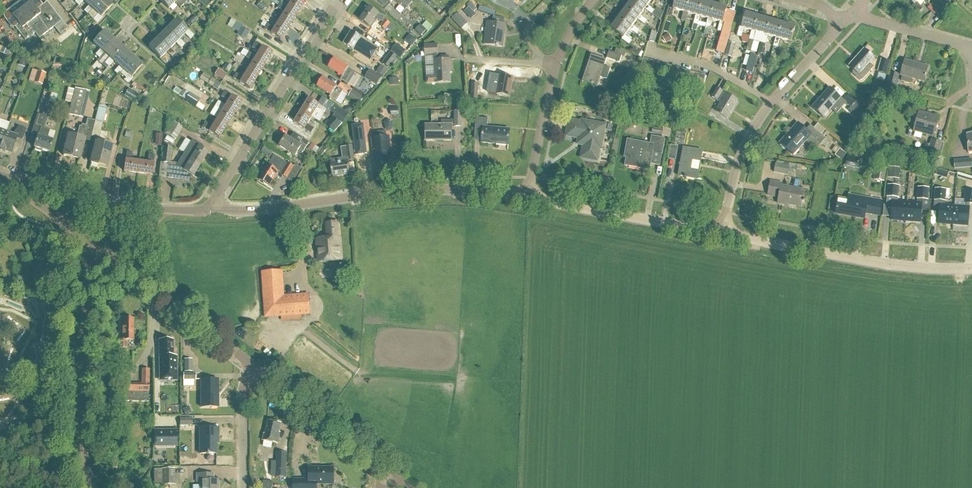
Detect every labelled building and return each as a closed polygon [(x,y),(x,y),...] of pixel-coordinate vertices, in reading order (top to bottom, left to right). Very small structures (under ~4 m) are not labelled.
[(42,6),(37,0),(22,0),(3,15),(3,17),(4,19),(11,27),(14,27),(25,41),(34,34),(39,39),(54,27),(60,35),(67,30),(46,2),(42,6)] [(82,0),(83,1),(88,6),(83,12),(87,15),(92,10),(91,9),(100,0),(82,0)] [(105,0),(100,0),(91,9),(92,10),(97,15),(92,20),(96,24),(102,18),(101,17),(111,6),(105,0)] [(168,10),(175,3),(180,8),(184,5),(179,0),(178,0),(177,0),(158,0),(168,10)] [(278,6),(295,17),(302,5),(294,0),(283,0),(289,4),(287,8),(280,4),(278,6)] [(403,0),(394,0),(400,6),(401,5),(407,9),(410,6),(404,1),(403,0)] [(626,9),(638,18),(637,20),(644,25),(647,21),(639,16),(644,9),(645,8),(635,0),(632,0),(626,9)] [(644,9),(651,15),(652,14),(660,20),(664,12),(657,8),(655,11),(647,5),(651,0),(635,0),(645,8),(644,9)] [(673,9),(683,12),(681,21),(685,22),(688,13),(686,13),(689,0),(676,0),(673,9)] [(696,0),(689,0),(686,13),(688,13),(695,16),(693,24),(694,25),(692,30),(696,31),(700,17),(698,16),(702,2),(696,0)] [(913,5),(912,7),(919,13),(922,9),(916,3),(919,0),(907,0),(913,5)] [(708,35),(712,20),(710,20),(714,5),(702,2),(698,16),(700,17),(707,19),(705,28),(706,28),(704,34),(708,35)] [(244,4),(239,11),(246,15),(251,8),(244,4)] [(430,5),(420,8),(422,15),(432,11),(430,5)] [(726,8),(714,5),(710,20),(712,20),(720,23),(717,31),(718,32),(715,41),(722,43),(724,37),(721,36),(724,23),(722,23),(726,8)] [(295,17),(278,6),(277,9),(284,13),(278,23),(287,29),(295,17)] [(471,20),(476,15),(469,7),(464,12),(471,20)] [(378,14),(369,8),(360,20),(371,29),(378,20),(382,22),(384,17),(378,14)] [(626,9),(618,19),(630,28),(629,30),(637,35),(639,31),(632,26),(637,20),(638,18),(626,9)] [(351,11),(343,26),(351,31),(359,15),(351,11)] [(469,24),(458,14),(452,20),(462,30),(469,24)] [(758,17),(745,14),(741,28),(739,27),(737,37),(741,38),(744,29),(751,31),(753,32),(758,17)] [(221,15),(215,25),(227,32),(233,22),(221,15)] [(753,32),(751,31),(749,40),(750,40),(749,43),(753,44),(756,33),(763,35),(765,35),(770,21),(758,17),(753,32)] [(618,19),(611,29),(622,38),(621,39),(629,45),(632,41),(624,36),(629,30),(630,28),(618,19)] [(176,20),(167,29),(178,41),(179,40),(184,35),(189,40),(193,36),(188,31),(187,31),(176,20)] [(380,26),(385,31),(391,25),(385,20),(380,26)] [(761,43),(761,44),(758,53),(764,55),(766,49),(764,49),(768,36),(775,38),(778,39),(782,24),(770,21),(765,35),(763,35),(761,43)] [(502,48),(506,25),(487,22),(484,45),(502,48)] [(287,29),(278,23),(274,29),(266,25),(263,30),(280,41),(287,29)] [(791,42),(795,28),(782,24),(778,39),(775,38),(773,47),(778,48),(780,39),(791,42)] [(421,25),(415,31),(421,36),(427,31),(421,25)] [(404,27),(397,32),(397,31),(390,37),(394,43),(408,34),(404,27)] [(240,28),(236,35),(244,40),(249,33),(240,28)] [(167,29),(158,38),(169,50),(170,49),(175,44),(181,49),(184,45),(179,40),(178,41),(167,29)] [(114,41),(103,32),(93,44),(100,50),(95,56),(99,59),(103,53),(102,53),(114,41)] [(351,32),(343,45),(353,51),(354,50),(371,61),(378,49),(369,43),(368,44),(366,43),(366,42),(351,32)] [(668,34),(662,38),(665,43),(672,39),(668,34)] [(169,50),(158,38),(149,48),(160,59),(166,53),(172,58),(175,54),(170,49),(169,50)] [(229,38),(224,48),(231,52),(233,50),(239,53),(242,48),(236,45),(237,42),(229,38)] [(112,61),(123,50),(114,41),(102,53),(103,53),(109,59),(104,64),(108,67),(113,62),(112,61)] [(731,58),(735,44),(729,42),(725,56),(731,58)] [(11,48),(3,44),(0,50),(0,53),(8,56),(11,48)] [(255,58),(248,53),(243,50),(242,52),(264,66),(271,54),(254,44),(251,49),(258,53),(255,58)] [(406,52),(397,44),(391,52),(400,60),(406,52)] [(717,58),(720,46),(712,44),(709,56),(717,58)] [(424,45),(425,53),(421,53),(422,57),(438,56),(438,45),(424,45)] [(642,51),(635,47),(631,53),(638,57),(642,51)] [(607,59),(620,63),(622,56),(624,57),(626,53),(616,49),(614,54),(609,52),(607,59)] [(133,58),(123,50),(112,61),(113,62),(118,67),(114,72),(117,76),(122,70),(121,69),(133,58)] [(874,59),(864,50),(849,67),(853,70),(852,71),(852,74),(859,80),(862,80),(869,73),(873,68),(869,64),(874,59)] [(220,58),(233,64),(236,57),(223,51),(220,58)] [(264,66),(242,52),(240,55),(252,63),(247,72),(257,78),(264,66)] [(382,64),(391,70),(399,59),(390,53),(382,64)] [(591,55),(582,82),(596,87),(599,79),(607,81),(611,70),(604,68),(607,61),(591,55)] [(442,60),(437,60),(437,56),(433,57),(425,57),(427,83),(435,83),(435,84),(450,83),(450,73),(452,73),(451,60),(449,60),(449,57),(442,57),(442,60)] [(751,56),(746,71),(752,73),(756,57),(751,56)] [(142,66),(133,58),(121,69),(122,70),(128,75),(123,81),(127,84),(132,79),(131,78),(142,66)] [(646,73),(649,61),(643,59),(640,71),(646,73)] [(334,60),(329,68),(342,77),(340,80),(348,85),(355,73),(334,60)] [(737,69),(740,62),(733,60),(731,67),(737,69)] [(878,72),(886,75),(890,62),(881,60),(878,72)] [(655,62),(649,61),(646,73),(651,74),(655,62)] [(923,83),(928,67),(905,61),(900,76),(902,77),(901,82),(911,85),(913,80),(923,83)] [(660,64),(655,62),(651,74),(657,76),(660,64)] [(660,64),(657,76),(662,77),(666,65),(660,64)] [(666,65),(662,77),(668,79),(671,67),(666,65)] [(384,77),(388,70),(383,67),(378,74),(384,77)] [(677,68),(671,67),(668,79),(673,80),(677,68)] [(677,68),(673,80),(679,82),(682,70),(677,68)] [(28,82),(42,86),(46,74),(32,70),(28,82)] [(170,80),(190,87),(194,77),(174,70),(170,80)] [(219,78),(223,81),(227,75),(218,70),(214,75),(219,78)] [(370,70),(365,78),(371,82),(377,86),(382,78),(370,70)] [(682,70),(679,82),(684,84),(688,71),(682,70)] [(688,71),(684,84),(690,85),(693,73),(688,71)] [(17,84),(20,73),(15,72),(12,82),(17,84)] [(257,78),(247,72),(243,78),(236,74),(232,79),(249,90),(257,78)] [(699,75),(693,73),(690,85),(696,87),(699,75)] [(895,91),(900,75),(890,73),(886,89),(895,91)] [(490,83),(488,93),(497,95),(497,94),(509,96),(512,78),(500,76),(490,74),(488,83),(490,83)] [(878,74),(877,80),(885,83),(887,76),(878,74)] [(214,75),(212,79),(221,84),(223,81),(219,78),(214,75)] [(699,75),(696,87),(701,88),(705,76),(699,75)] [(105,86),(110,81),(105,76),(100,81),(105,86)] [(399,78),(389,79),(390,87),(399,86),(399,78)] [(212,79),(208,85),(217,91),(221,85),(221,84),(212,79)] [(322,79),(317,87),(330,96),(329,98),(336,103),(343,91),(338,88),(322,79)] [(372,94),(377,86),(371,82),(367,90),(372,94)] [(338,88),(343,91),(350,96),(348,98),(360,105),(365,98),(353,91),(341,83),(338,88)] [(134,103),(139,95),(128,88),(124,96),(134,103)] [(173,93),(195,108),(200,100),(189,93),(189,94),(183,90),(182,91),(176,88),(173,93)] [(829,88),(812,108),(823,118),(841,98),(829,88)] [(83,119),(90,93),(75,89),(68,116),(83,119)] [(169,100),(170,92),(157,89),(156,97),(169,100)] [(726,95),(717,89),(712,98),(721,104),(716,112),(726,119),(737,101),(727,95),(726,95)] [(216,105),(233,115),(241,103),(224,93),(220,98),(227,102),(225,106),(218,102),(216,105)] [(848,111),(853,115),(859,108),(862,111),(865,108),(862,106),(862,105),(857,101),(855,102),(848,96),(843,101),(851,108),(848,111)] [(318,122),(326,110),(309,100),(302,112),(311,118),(318,122)] [(26,110),(32,113),(35,104),(29,102),(26,110)] [(37,137),(33,148),(48,153),(52,142),(46,140),(49,131),(44,129),(47,119),(51,120),(55,105),(46,102),(42,116),(38,115),(34,127),(40,129),(37,137)] [(200,114),(204,105),(200,103),(196,112),(200,114)] [(98,108),(94,122),(90,138),(96,139),(90,164),(106,167),(111,147),(102,145),(105,134),(100,132),(102,124),(103,124),(107,110),(105,110),(106,106),(99,104),(99,108),(98,108)] [(216,105),(215,107),(213,110),(220,114),(216,121),(226,127),(233,115),(216,105)] [(391,116),(399,116),(399,107),(390,108),(391,116)] [(348,114),(338,108),(333,117),(343,123),(348,114)] [(302,112),(294,123),(311,134),(314,129),(307,124),(311,118),(302,112)] [(425,142),(451,141),(451,126),(454,126),(454,127),(461,127),(461,113),(454,113),(454,121),(441,121),(441,126),(425,126),(425,142)] [(938,118),(919,113),(914,131),(933,137),(938,118)] [(334,133),(341,125),(333,117),(326,125),(334,133)] [(481,143),(508,146),(509,130),(487,128),(488,120),(476,118),(475,131),(482,131),(481,143)] [(387,119),(385,121),(386,128),(388,130),(392,129),(393,127),(392,120),(390,119),(387,119)] [(68,136),(63,157),(78,160),(84,136),(90,138),(94,122),(87,120),(84,128),(79,127),(76,138),(68,136)] [(580,122),(569,120),(566,137),(581,139),(583,144),(582,152),(582,154),(583,156),(585,158),(587,159),(589,160),(598,162),(600,151),(602,151),(607,124),(580,120),(580,122)] [(226,127),(216,121),(212,127),(205,123),(202,128),(219,139),(226,127)] [(165,134),(175,141),(183,128),(173,122),(165,134)] [(187,124),(184,130),(192,133),(194,127),(187,124)] [(806,131),(798,124),(780,144),(793,156),(810,136),(820,145),(821,144),(825,148),(829,143),(825,140),(825,139),(810,126),(806,131)] [(356,158),(368,156),(364,125),(352,126),(356,158)] [(0,146),(0,151),(4,153),(4,152),(10,154),(16,139),(21,141),(26,130),(18,127),(12,134),(5,132),(0,146)] [(653,128),(652,135),(662,137),(663,130),(653,128)] [(909,145),(910,139),(920,141),(921,134),(900,129),(898,136),(903,138),(902,143),(909,145)] [(286,137),(279,147),(295,157),(297,153),(301,156),(306,148),(309,143),(303,139),(299,146),(286,137)] [(378,171),(386,170),(390,170),(389,157),(392,156),(390,137),(372,139),(374,152),(373,152),(374,162),(377,162),(378,171)] [(659,167),(662,154),(665,139),(651,137),(650,144),(627,140),(624,158),(626,158),(624,166),(649,171),(651,165),(659,167)] [(928,153),(939,156),(942,143),(931,140),(928,153)] [(161,164),(169,165),(171,148),(170,148),(170,145),(164,141),(164,147),(163,147),(161,164)] [(192,142),(189,146),(184,155),(200,165),(207,154),(200,149),(201,147),(192,142)] [(324,146),(318,153),(322,156),(328,149),(324,146)] [(332,178),(350,175),(348,162),(354,161),(352,147),(341,148),(342,159),(331,160),(332,164),(330,164),(332,178)] [(678,176),(697,180),(702,152),(683,148),(678,176)] [(840,149),(834,156),(841,161),(847,154),(840,149)] [(137,174),(139,163),(131,161),(132,153),(126,152),(123,172),(137,174)] [(139,163),(137,174),(151,176),(154,156),(148,155),(147,164),(139,163)] [(184,155),(176,168),(168,167),(166,178),(188,181),(191,176),(192,177),(200,165),(184,155)] [(274,156),(259,180),(269,187),(278,172),(281,174),(280,175),(287,179),(294,168),(287,164),(274,156)] [(847,157),(845,166),(865,170),(866,161),(847,157)] [(774,173),(788,176),(790,167),(789,167),(790,164),(777,162),(777,164),(775,164),(774,173)] [(884,182),(886,170),(876,168),(873,180),(884,182)] [(889,168),(888,179),(899,180),(900,169),(889,168)] [(757,176),(772,179),(773,172),(759,169),(757,176)] [(957,177),(971,182),(971,177),(968,176),(958,173),(957,177)] [(778,203),(802,208),(805,191),(781,187),(782,184),(770,182),(768,196),(778,198),(778,203)] [(887,198),(886,203),(892,203),(891,221),(905,222),(907,203),(897,202),(897,198),(898,198),(898,186),(887,186),(887,198)] [(917,204),(907,203),(905,222),(920,223),(922,200),(928,201),(929,189),(918,188),(917,204)] [(949,190),(935,189),(933,208),(939,208),(938,224),(953,225),(954,207),(944,206),(945,202),(946,199),(949,199),(949,190)] [(954,207),(953,225),(967,227),(969,204),(971,204),(971,192),(965,191),(964,207),(954,207)] [(838,199),(835,214),(864,219),(865,213),(879,216),(882,202),(848,196),(847,201),(838,199)] [(338,223),(326,224),(327,239),(316,240),(318,263),(342,261),(341,238),(339,238),(338,223)] [(266,316),(310,313),(309,295),(283,297),(281,271),(263,272),(266,316)] [(127,341),(133,341),(133,335),(135,335),(135,331),(133,331),(133,318),(121,319),(121,340),(118,340),(118,348),(127,348),(127,341)] [(139,340),(140,361),(156,360),(155,339),(139,340)] [(171,341),(159,341),(159,358),(159,382),(177,382),(177,356),(172,357),(172,349),(171,349),(171,341)] [(141,384),(124,384),(120,384),(119,401),(148,402),(149,369),(142,369),(141,384)] [(218,408),(217,380),(200,380),(200,408),(218,408)] [(281,424),(268,422),(265,434),(264,434),(262,441),(277,444),(280,433),(279,433),(281,424)] [(165,429),(165,446),(177,446),(177,429),(165,429)] [(218,440),(218,429),(203,429),(203,433),(199,433),(199,454),(215,454),(215,440),(218,440)] [(277,452),(276,477),(286,477),(287,452),(277,452)] [(302,481),(292,481),(292,487),(318,487),(318,485),(333,485),(333,468),(308,468),(308,481),(302,481)] [(175,486),(175,469),(161,470),(161,486),(175,486)] [(218,481),(213,481),(213,475),(196,475),(196,483),(199,483),(199,487),(218,487),(218,481)]
